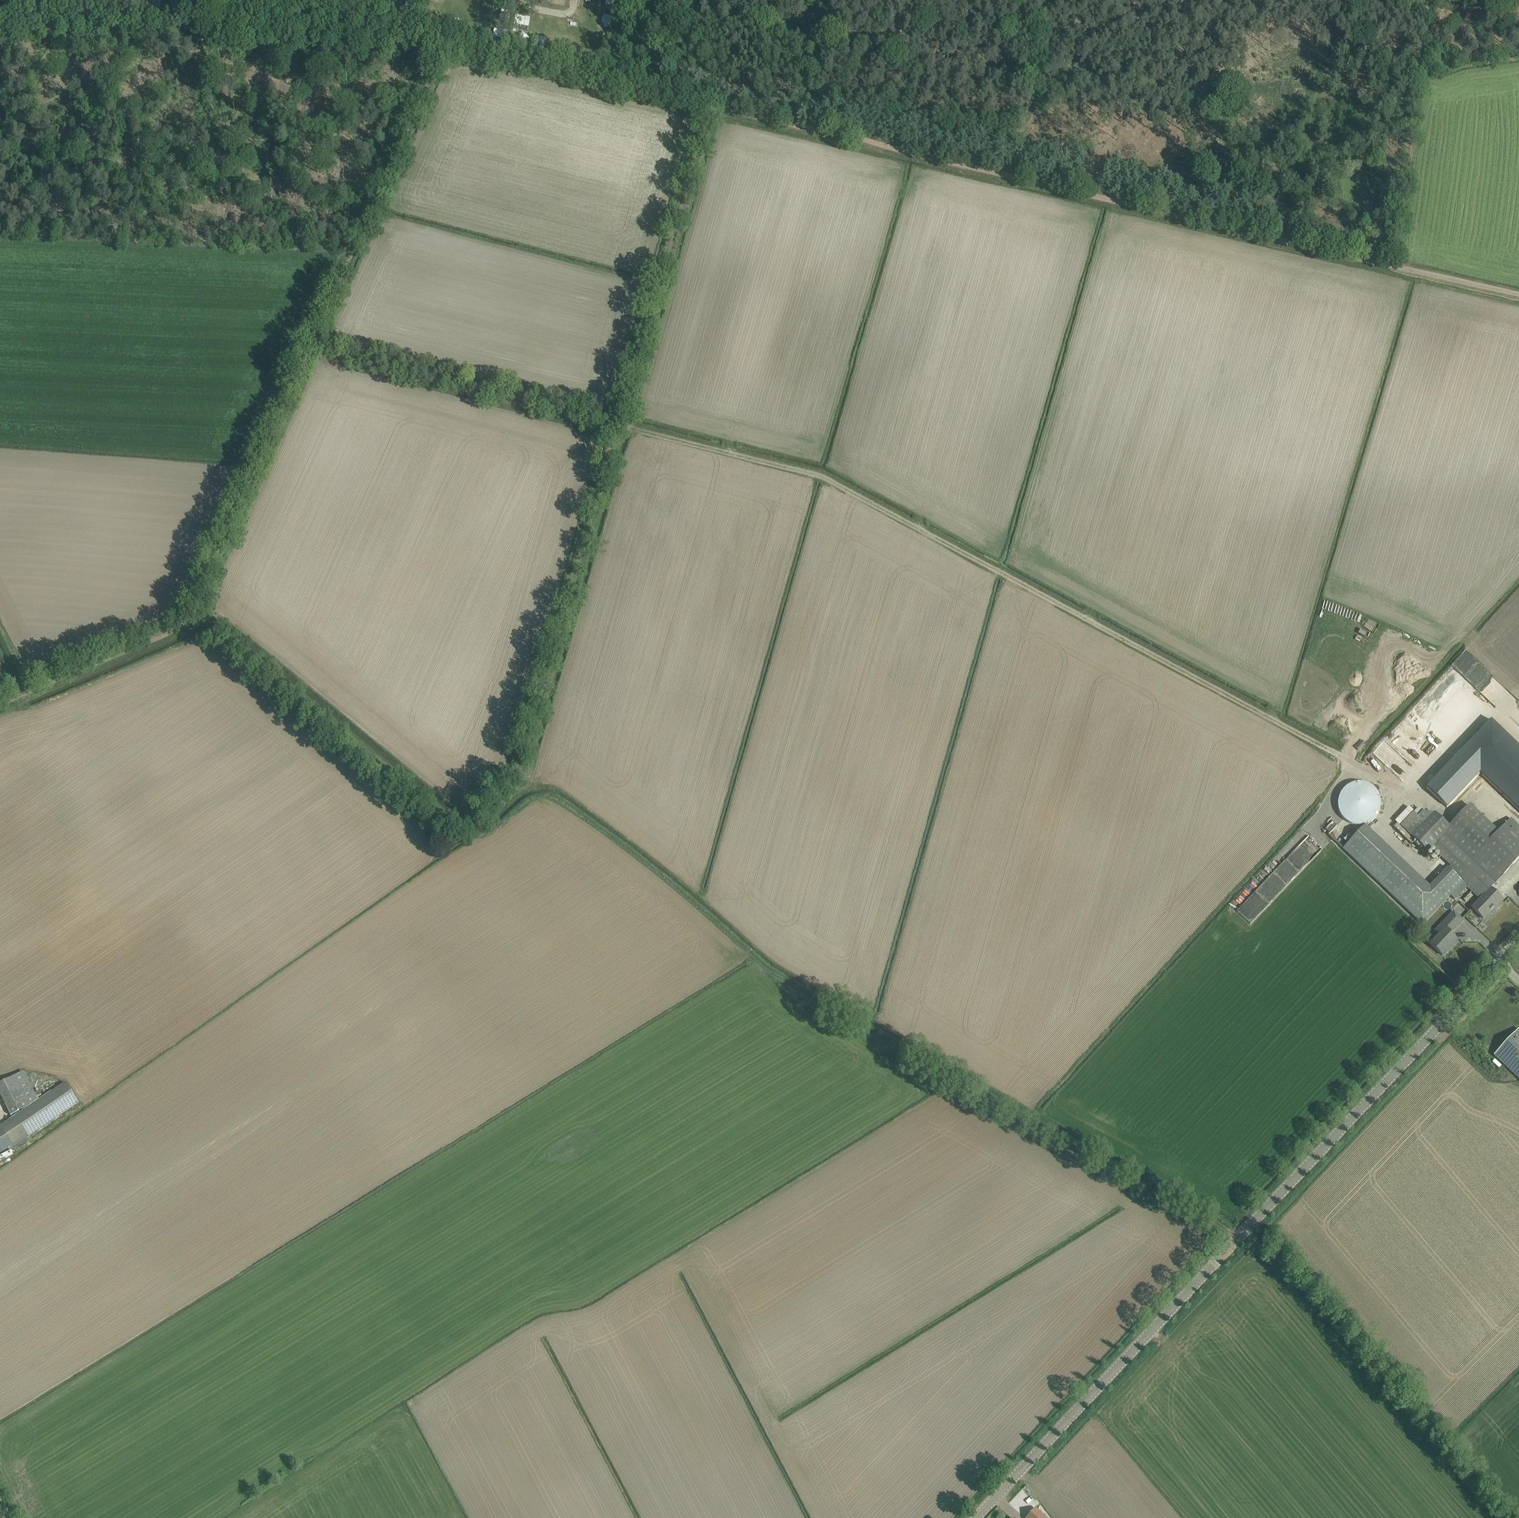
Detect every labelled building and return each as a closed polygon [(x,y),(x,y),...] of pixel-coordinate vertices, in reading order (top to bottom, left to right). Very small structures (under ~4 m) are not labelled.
[(107,11),(116,10),(116,0),(107,0),(107,11)] [(129,12),(138,11),(137,0),(128,0),(129,12)] [(151,14),(160,13),(159,0),(150,0),(151,14)] [(173,15),(182,14),(181,0),(172,0),(173,15)] [(195,17),(204,16),(203,0),(194,0),(195,17)] [(592,64),(595,48),(584,46),(581,62),(592,64)] [(1442,712),(1461,694),(1450,682),(1456,677),(1451,672),(1426,694),(1442,712)] [(1425,698),(1417,709),(1426,716),(1434,704),(1425,698)] [(1426,787),(1447,807),(1480,773),(1518,810),(1518,746),(1491,720),(1426,787)] [(1387,743),(1378,753),(1395,769),(1404,759),(1387,743)] [(1379,823),(1379,783),(1344,784),(1344,823),(1379,823)] [(1518,858),(1518,827),(1511,819),(1498,833),(1469,806),(1449,827),(1434,813),(1433,814),(1423,811),(1418,817),(1413,812),(1400,825),(1428,852),(1431,849),(1449,865),(1447,867),(1448,868),(1430,887),(1365,825),(1343,849),(1423,925),(1451,895),(1455,900),(1469,886),(1474,890),(1476,888),(1485,895),(1472,908),(1483,919),(1491,910),(1492,911),(1503,900),(1491,889),(1490,889),(1488,887),(1494,881),(1495,883),(1518,858)] [(1452,933),(1463,921),(1453,911),(1435,931),(1439,935),(1430,945),(1442,956),(1457,940),(1449,932),(1450,931),(1452,933)] [(1518,1029),(1494,1056),(1514,1075),(1516,1074),(1518,1077),(1518,1030),(1518,1029)] [(65,1083),(0,1127),(0,1144),(4,1153),(78,1103),(65,1083)] [(1027,1517),(1045,1517),(1035,1509),(1027,1517)]
